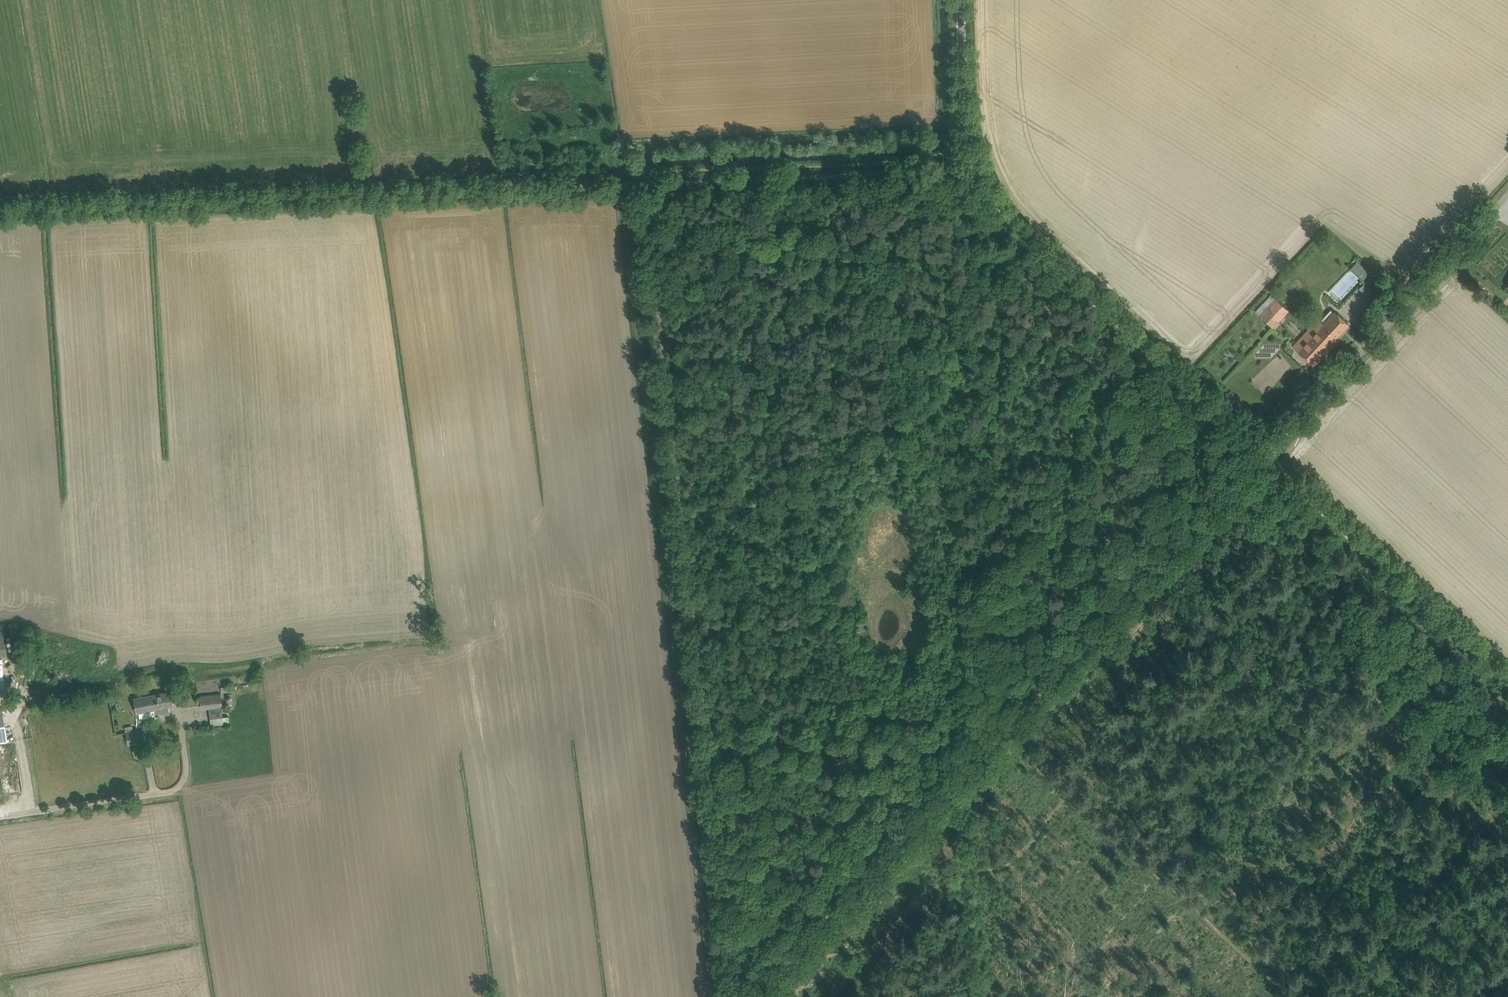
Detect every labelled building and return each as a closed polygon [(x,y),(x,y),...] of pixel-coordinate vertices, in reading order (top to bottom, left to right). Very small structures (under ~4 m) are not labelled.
[(1360,277),(1367,270),(1358,261),(1351,268),(1360,277)] [(1288,310),(1275,299),(1260,315),(1272,327),(1288,310)] [(1348,324),(1341,317),(1335,312),(1323,324),(1317,319),(1292,346),(1313,365),(1337,340),(1335,338),(1348,324)] [(174,705),(172,696),(171,691),(153,694),(156,709),(174,705)] [(222,706),(221,695),(221,693),(200,696),(202,708),(222,706)] [(137,712),(156,709),(153,694),(135,698),(137,712)] [(143,729),(133,731),(132,726),(125,726),(126,732),(128,744),(145,741),(143,729)]
